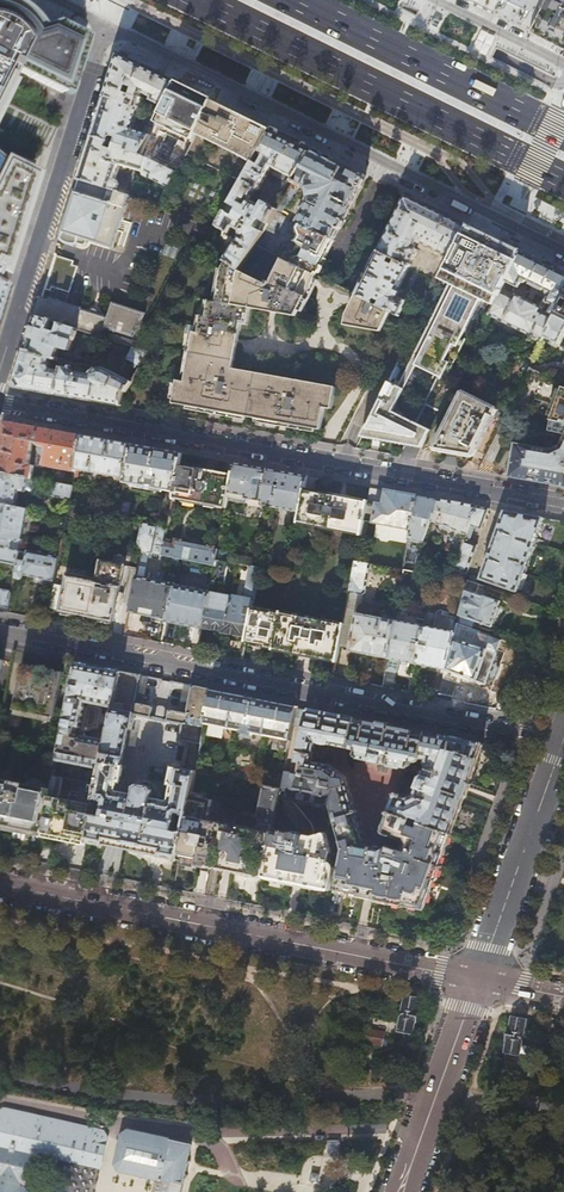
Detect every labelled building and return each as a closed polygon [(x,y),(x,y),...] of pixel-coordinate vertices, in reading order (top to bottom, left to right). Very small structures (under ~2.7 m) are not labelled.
[(480,2),(488,6),(496,11),(498,8),(502,0),(481,0),(480,2)] [(534,25),(547,0),(502,0),(498,8),(522,19),(534,25)] [(534,25),(548,32),(561,38),(563,40),(563,0),(547,0),(534,25)] [(2,85),(6,77),(10,79),(15,69),(62,92),(63,90),(66,83),(78,52),(80,44),(81,44),(81,43),(81,42),(81,41),(81,40),(81,39),(80,39),(80,38),(80,37),(79,37),(78,36),(77,36),(77,35),(72,33),(50,22),(35,27),(32,23),(24,15),(15,9),(7,5),(2,3),(0,3),(0,90),(2,85)] [(161,115),(177,82),(131,60),(120,54),(106,97),(140,108),(144,94),(153,98),(152,101),(159,104),(157,109),(148,105),(147,106),(145,110),(151,112),(161,115)] [(194,141),(214,101),(177,82),(161,115),(157,122),(194,141)] [(127,150),(141,155),(154,128),(146,126),(144,133),(132,130),(132,129),(133,128),(140,108),(106,97),(93,137),(110,142),(112,136),(118,139),(116,144),(128,148),(127,150)] [(261,151),(273,130),(245,116),(214,101),(194,141),(187,155),(204,163),(203,166),(205,167),(207,164),(228,174),(222,188),(224,189),(230,175),(244,182),(255,162),(261,151)] [(155,127),(157,122),(161,115),(151,112),(149,118),(149,124),(155,127)] [(225,260),(227,261),(241,270),(256,244),(264,232),(257,228),(262,219),(269,224),(276,212),(278,209),(266,202),(265,202),(263,206),(257,203),(251,199),(256,190),(258,191),(259,190),(260,190),(270,171),(273,173),(274,175),(283,179),(285,178),(287,174),(296,179),(314,150),(273,130),(261,151),(267,155),(261,165),(255,162),(244,182),(231,204),(239,208),(235,216),(227,211),(220,223),(218,227),(230,233),(236,242),(225,260)] [(129,195),(137,197),(138,194),(118,187),(119,185),(118,181),(117,181),(118,180),(116,179),(121,165),(127,166),(149,174),(148,176),(169,187),(176,172),(141,155),(127,150),(128,148),(116,144),(115,149),(108,147),(110,142),(93,137),(80,179),(111,189),(116,191),(129,195)] [(335,240),(367,176),(355,170),(339,162),(324,155),(314,150),(296,179),(278,209),(276,212),(282,215),(300,184),(310,189),(311,196),(306,206),(304,205),(302,210),(303,211),(298,222),(300,223),(335,240)] [(13,241),(34,174),(24,169),(25,168),(25,167),(25,165),(24,163),(23,162),(21,162),(19,163),(18,164),(18,166),(8,161),(7,161),(0,155),(0,281),(13,241)] [(111,189),(80,179),(70,211),(61,239),(64,242),(73,244),(78,244),(80,237),(114,247),(122,221),(127,207),(126,206),(126,205),(128,205),(131,203),(130,199),(128,199),(129,195),(116,191),(112,203),(104,200),(105,197),(108,198),(111,189)] [(392,311),(401,316),(408,301),(403,298),(402,297),(403,296),(403,290),(399,290),(419,250),(419,249),(416,248),(419,242),(452,258),(468,226),(408,196),(358,294),(392,311)] [(169,215),(171,208),(160,205),(146,200),(144,207),(149,209),(149,210),(149,211),(151,211),(153,210),(169,215)] [(318,275),(335,240),(300,223),(297,228),(300,235),(303,237),(296,251),(295,251),(287,253),(285,258),(318,275)] [(491,314),(495,307),(522,252),(468,226),(452,258),(449,265),(444,274),(357,449),(388,455),(417,460),(491,314)] [(298,316),(318,275),(285,258),(256,244),(241,270),(227,261),(224,267),(222,274),(217,302),(210,301),(207,318),(203,317),(199,334),(195,333),(185,383),(177,382),(173,405),(190,408),(281,425),(321,432),(325,410),(332,412),(337,389),(234,371),(241,326),(247,327),(251,308),(298,316)] [(491,314),(533,336),(534,338),(542,342),(544,341),(546,337),(555,319),(541,312),(543,309),(517,296),(516,299),(505,293),(511,283),(521,288),(525,279),(551,292),(547,302),(554,305),(551,312),(552,314),(556,317),(563,301),(563,273),(563,272),(549,266),(530,256),(522,252),(495,307),(491,314)] [(48,285),(69,292),(79,263),(57,256),(48,285)] [(441,273),(444,274),(449,265),(445,263),(441,273)] [(8,286),(0,282),(0,311),(8,286)] [(392,311),(358,294),(349,315),(347,325),(383,332),(392,311)] [(42,298),(37,316),(78,329),(102,337),(108,319),(81,311),(82,309),(64,303),(53,299),(52,301),(42,298)] [(546,337),(560,345),(563,336),(563,301),(556,317),(555,319),(546,337)] [(37,316),(26,350),(52,358),(58,360),(58,358),(61,349),(72,352),(78,329),(37,316)] [(129,359),(141,366),(149,351),(139,348),(135,347),(129,359)] [(14,388),(58,396),(63,371),(52,369),(50,365),(53,365),(53,363),(51,363),(52,358),(26,350),(14,388)] [(63,368),(64,368),(66,360),(58,358),(58,360),(63,370),(63,368)] [(70,368),(72,366),(73,366),(74,365),(73,364),(73,362),(66,360),(64,368),(69,369),(70,368)] [(58,396),(122,407),(125,393),(127,393),(132,383),(107,369),(105,369),(103,369),(102,369),(100,369),(98,369),(96,370),(95,371),(94,371),(92,373),(91,375),(75,372),(72,366),(70,368),(69,369),(64,368),(63,368),(63,370),(63,371),(58,396)] [(530,368),(508,411),(528,415),(529,415),(534,398),(543,401),(556,405),(552,420),(563,423),(563,386),(543,377),(535,372),(536,371),(530,368)] [(464,395),(437,448),(457,451),(473,454),(476,449),(478,450),(495,416),(493,415),(495,410),(480,402),(479,403),(464,395)] [(528,415),(508,411),(497,433),(508,439),(519,416),(527,418),(528,415)] [(0,450),(0,473),(32,479),(35,467),(30,466),(31,463),(35,443),(37,443),(37,446),(37,450),(39,453),(43,457),(42,463),(44,463),(45,466),(76,472),(76,470),(83,435),(5,422),(0,450)] [(83,435),(76,470),(126,479),(133,444),(83,435)] [(562,447),(553,451),(518,445),(513,474),(563,483),(563,443),(562,447)] [(133,444),(126,479),(125,482),(175,491),(180,465),(182,453),(133,444)] [(279,470),(234,462),(232,475),(227,499),(246,502),(247,497),(273,502),(279,470)] [(180,465),(175,491),(173,499),(226,508),(227,499),(232,475),(207,470),(180,465)] [(307,475),(279,470),(273,502),(272,506),(300,511),(304,491),(307,475)] [(16,507),(20,491),(31,493),(35,490),(37,480),(32,479),(0,473),(0,504),(16,507)] [(46,495),(70,500),(73,486),(50,482),(48,482),(46,495)] [(367,501),(367,503),(364,520),(411,528),(417,495),(386,489),(384,503),(377,502),(376,503),(367,501)] [(304,491),(300,511),(299,521),(362,532),(364,520),(367,503),(339,498),(304,491)] [(411,528),(409,540),(423,542),(431,521),(439,499),(417,495),(411,528)] [(476,505),(439,499),(431,521),(440,524),(438,530),(439,532),(450,535),(451,538),(447,549),(455,552),(454,555),(458,556),(476,505)] [(122,502),(118,518),(131,521),(129,518),(131,504),(122,502)] [(12,540),(21,541),(28,509),(16,507),(0,504),(0,537),(12,540)] [(489,508),(476,505),(458,556),(454,568),(467,573),(477,544),(469,541),(474,526),(481,529),(489,508)] [(544,518),(505,511),(482,579),(518,592),(531,556),(544,518)] [(147,524),(142,551),(163,555),(165,540),(168,528),(147,524)] [(65,526),(63,535),(70,536),(72,527),(65,525),(65,526)] [(21,551),(11,550),(12,540),(0,537),(0,562),(18,565),(19,560),(21,551)] [(165,540),(163,555),(167,556),(179,558),(193,561),(215,565),(216,559),(218,550),(218,548),(206,546),(206,548),(184,543),(184,542),(173,540),(173,541),(165,540)] [(423,544),(417,561),(429,565),(435,548),(423,544)] [(42,585),(53,587),(61,549),(56,548),(55,556),(29,551),(27,561),(19,560),(18,565),(14,583),(20,584),(21,581),(24,578),(24,575),(35,577),(42,579),(41,583),(42,585)] [(218,550),(216,559),(228,561),(229,552),(218,550)] [(356,561),(358,552),(347,550),(339,592),(350,594),(350,592),(356,561)] [(179,558),(167,556),(166,563),(178,565),(179,558)] [(210,591),(204,626),(218,629),(226,631),(232,597),(220,594),(222,583),(224,583),(229,561),(228,561),(216,559),(215,565),(212,584),(210,591)] [(67,589),(63,610),(85,614),(115,620),(126,564),(103,560),(100,578),(70,573),(67,589)] [(371,564),(356,561),(350,592),(361,594),(366,591),(371,564)] [(232,597),(226,631),(226,632),(237,635),(248,637),(253,608),(260,568),(251,566),(245,599),(232,597)] [(158,581),(137,577),(130,612),(144,615),(167,619),(174,584),(161,581),(162,578),(159,578),(158,581)] [(469,580),(461,615),(492,626),(498,610),(501,602),(475,592),(478,583),(469,580)] [(174,584),(167,619),(186,623),(204,626),(210,591),(174,584)] [(53,587),(49,607),(63,610),(67,589),(53,587)] [(9,613),(13,590),(8,589),(8,592),(0,591),(0,611),(9,613)] [(395,619),(396,613),(382,611),(381,617),(372,616),(373,610),(369,609),(369,608),(367,604),(363,604),(359,606),(358,613),(357,613),(350,650),(370,654),(388,657),(395,619)] [(253,608),(248,637),(247,638),(258,641),(266,642),(265,645),(274,646),(273,649),(275,649),(275,650),(276,650),(277,646),(291,649),(338,659),(344,626),(281,613),(282,610),(280,609),(280,611),(272,609),(272,612),(253,608)] [(395,619),(388,657),(404,660),(418,663),(421,648),(414,646),(415,641),(422,642),(425,625),(395,619)] [(457,631),(447,669),(440,698),(453,700),(457,679),(452,677),(453,676),(456,677),(457,673),(466,676),(476,680),(480,670),(484,659),(487,649),(468,642),(473,628),(458,623),(457,631)] [(421,648),(418,663),(437,667),(447,669),(457,631),(425,625),(422,642),(428,643),(427,649),(421,648)] [(122,672),(78,663),(59,761),(103,769),(109,740),(84,736),(83,736),(82,737),(77,737),(79,730),(80,730),(81,730),(81,729),(82,729),(82,728),(87,703),(115,708),(122,672)] [(16,710),(55,718),(64,672),(57,671),(33,666),(25,665),(16,710)] [(152,715),(154,708),(152,706),(136,703),(142,675),(122,672),(115,708),(109,740),(103,769),(100,785),(99,791),(97,799),(106,801),(103,816),(94,814),(89,842),(106,845),(106,843),(129,847),(130,848),(131,848),(133,849),(135,850),(137,850),(139,850),(140,850),(142,850),(162,854),(162,856),(179,860),(185,832),(175,830),(179,813),(188,815),(193,791),(197,771),(206,724),(213,689),(193,685),(188,713),(172,710),(170,711),(168,718),(159,717),(152,715)] [(298,706),(213,689),(206,724),(291,740),(298,706)] [(318,710),(309,708),(303,741),(311,742),(318,710)] [(482,743),(396,726),(337,714),(318,710),(311,742),(303,741),(299,762),(305,763),(303,775),(326,780),(326,786),(338,788),(335,806),(332,820),(340,851),(339,853),(332,890),(355,894),(401,904),(425,909),(430,896),(438,872),(451,838),(473,775),(483,747),(482,743)] [(67,771),(57,769),(56,776),(65,778),(67,771)] [(293,773),(285,771),(284,774),(282,789),(280,796),(335,806),(338,788),(326,786),(326,780),(303,775),(297,774),(293,773)] [(239,773),(238,780),(253,783),(255,776),(239,773)] [(65,778),(56,776),(53,789),(45,833),(64,837),(89,842),(94,814),(96,805),(62,798),(65,778)] [(53,789),(0,779),(0,824),(13,827),(45,833),(53,789)] [(221,821),(212,866),(235,870),(264,876),(273,831),(280,796),(282,789),(277,788),(265,785),(259,816),(261,816),(260,821),(261,824),(257,829),(221,821)] [(201,793),(193,791),(188,815),(185,832),(179,860),(196,863),(212,866),(221,821),(209,819),(213,799),(200,797),(201,793)] [(96,805),(94,814),(103,816),(106,801),(97,799),(96,805)] [(175,830),(185,832),(188,815),(179,813),(175,830)] [(332,890),(339,853),(332,855),(332,852),(328,834),(325,832),(315,835),(305,833),(302,832),(296,831),(290,830),(281,830),(280,832),(273,831),(264,876),(297,883),(332,890)] [(225,896),(225,888),(254,889),(254,874),(228,873),(228,879),(220,879),(219,896),(225,896)] [(298,903),(297,888),(290,888),(290,903),(298,903)] [(414,1034),(422,998),(406,994),(398,1031),(414,1034)] [(521,1044),(526,1019),(510,1016),(503,1053),(519,1056),(521,1044)] [(386,1031),(367,1028),(364,1043),(383,1046),(386,1031)] [(518,1073),(519,1065),(506,1063),(505,1070),(518,1073)] [(105,1133),(5,1111),(0,1113),(0,1191),(28,1191),(23,1186),(24,1186),(32,1153),(66,1162),(67,1157),(101,1166),(108,1139),(105,1133)] [(181,1185),(184,1185),(193,1146),(131,1133),(124,1135),(117,1165),(122,1170),(163,1181),(160,1191),(179,1191),(181,1185)]
